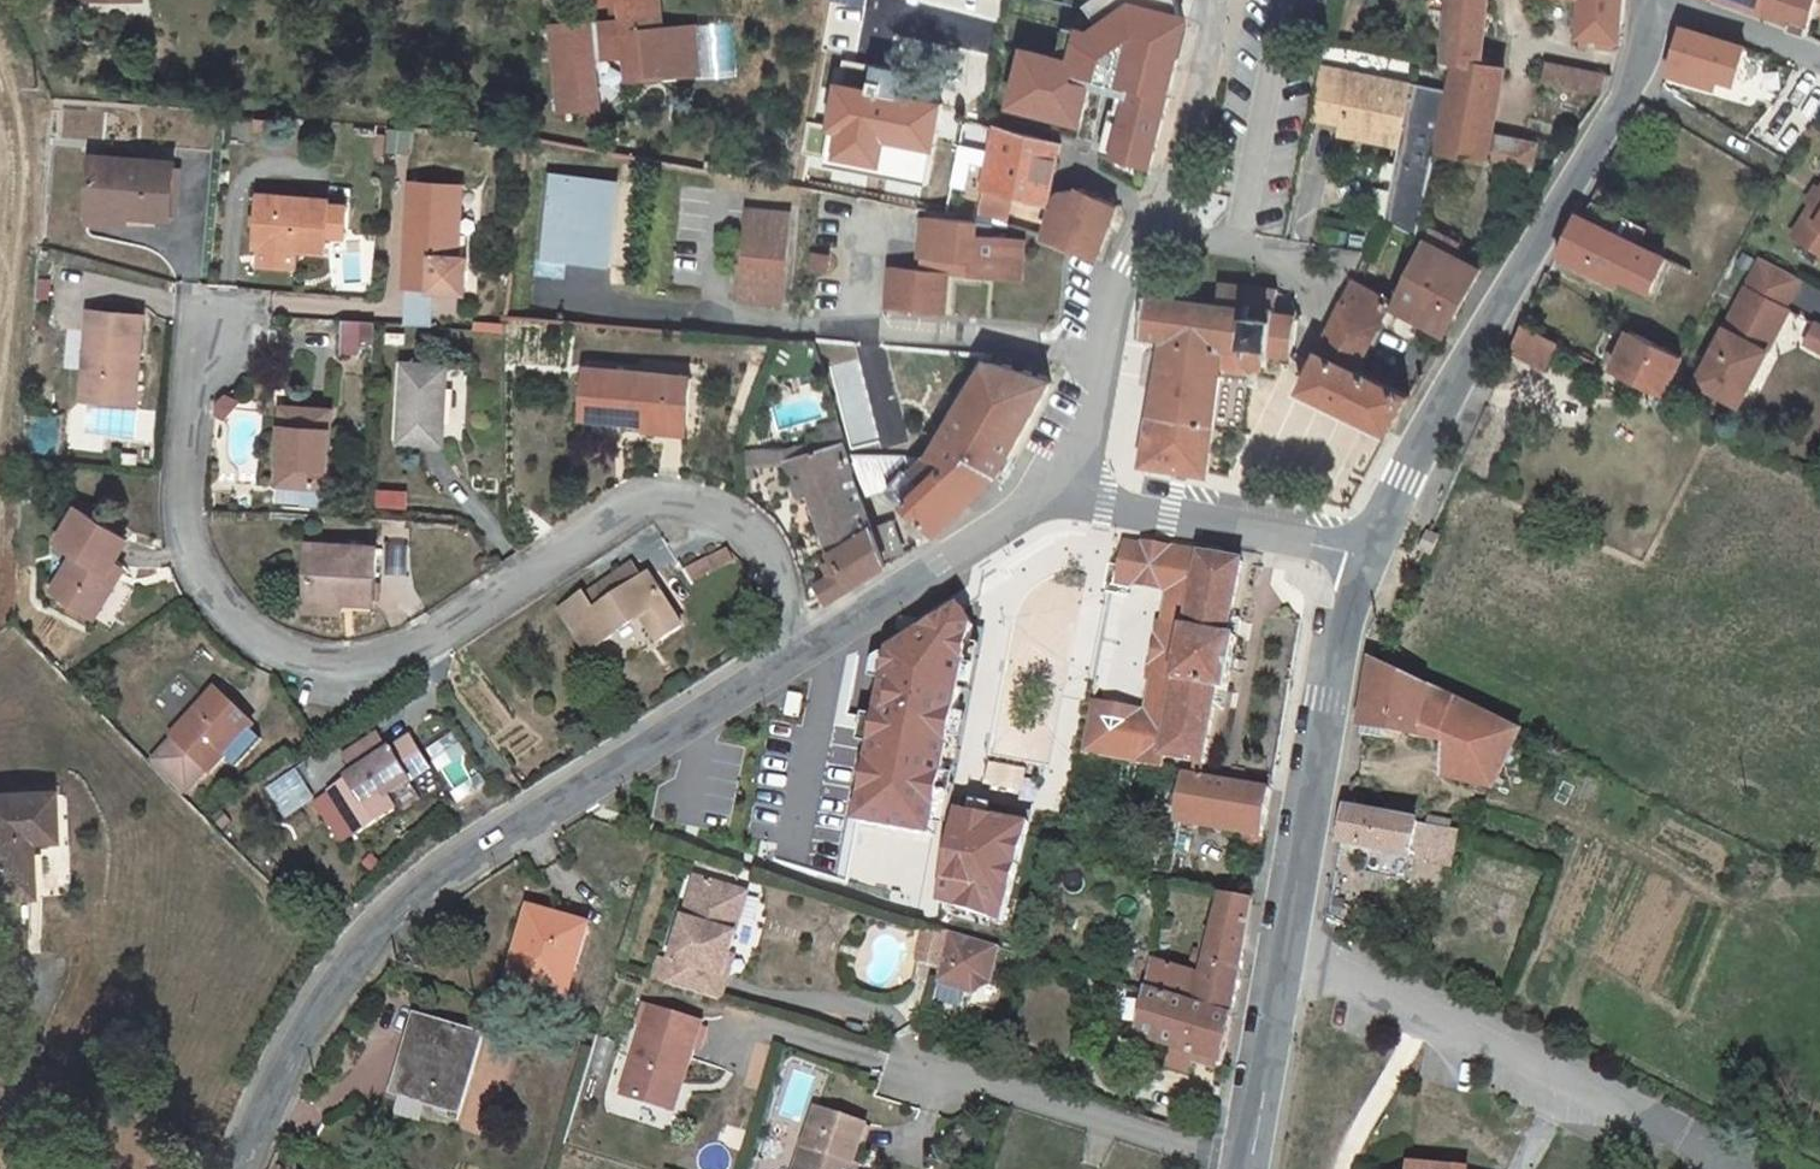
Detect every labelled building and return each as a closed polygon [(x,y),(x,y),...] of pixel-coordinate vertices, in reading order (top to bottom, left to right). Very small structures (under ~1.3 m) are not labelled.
[(560,112),(598,108),(595,60),(627,57),(629,80),(701,75),(695,27),(657,29),(655,0),(599,0),(600,6),(622,4),(623,21),(573,25),(574,34),(554,36),(560,112)] [(1488,0),(1450,0),(1449,9),(1445,36),(1442,65),(1453,66),(1481,68),(1481,67),(1488,0)] [(1580,39),(1620,41),(1622,9),(1623,0),(1583,0),(1580,39)] [(1767,13),(1771,0),(1729,0),(1767,13)] [(1767,13),(1792,22),(1791,30),(1808,36),(1813,16),(1819,18),(1819,7),(1816,6),(1818,0),(1771,0),(1767,13)] [(1071,20),(1097,26),(1100,14),(1081,9),(1069,5),(1067,12),(1069,20),(1071,20)] [(1100,14),(1097,26),(1091,53),(1116,58),(1118,49),(1138,54),(1137,58),(1143,59),(1137,92),(1169,100),(1185,33),(1100,14)] [(574,34),(573,25),(554,26),(554,36),(574,34)] [(1733,85),(1746,50),(1682,31),(1671,67),(1668,75),(1713,89),(1716,80),(1733,85)] [(1579,48),(1617,50),(1620,41),(1580,39),(1579,48)] [(1112,156),(1152,168),(1156,153),(1169,100),(1137,92),(1143,59),(1137,58),(1138,54),(1118,49),(1116,58),(1091,53),(1083,98),(1100,103),(1095,125),(1119,132),(1112,156)] [(1481,68),(1453,66),(1448,91),(1435,155),(1488,165),(1507,71),(1481,67),(1481,68)] [(1543,82),(1602,94),(1606,78),(1546,66),(1543,82)] [(1311,119),(1340,124),(1400,136),(1409,87),(1321,70),(1311,119)] [(1410,84),(1409,87),(1400,136),(1398,146),(1384,222),(1419,240),(1428,191),(1429,187),(1435,155),(1448,91),(1410,84)] [(1656,114),(1643,107),(1637,120),(1649,127),(1656,114)] [(1398,146),(1400,136),(1340,124),(1339,136),(1398,146)] [(996,130),(983,127),(962,222),(976,225),(996,130)] [(402,145),(404,130),(389,129),(388,144),(402,145)] [(976,225),(977,225),(1001,230),(1009,198),(1047,207),(1060,144),(996,130),(976,225)] [(1496,140),(1492,166),(1533,174),(1538,148),(1496,140)] [(92,160),(87,226),(127,228),(128,218),(170,221),(174,166),(92,160)] [(565,262),(566,252),(605,256),(613,185),(574,181),(575,179),(550,177),(541,259),(565,262)] [(412,182),(404,288),(430,290),(430,291),(464,294),(466,260),(457,260),(463,186),(412,182)] [(618,185),(613,185),(605,256),(566,252),(565,262),(609,267),(618,185)] [(1810,208),(1819,192),(1815,188),(1804,204),(1810,208)] [(1084,261),(1097,266),(1117,208),(1079,191),(1077,192),(1075,193),(1073,193),(1070,193),(1068,193),(1066,193),(1064,194),(1061,195),(1059,196),(1057,198),(1056,200),(1054,202),(1053,204),(1052,206),(1051,207),(1044,238),(1048,239),(1049,240),(1052,241),(1055,243),(1057,244),(1059,246),(1062,247),(1063,248),(1085,257),(1084,261)] [(1791,238),(1819,257),(1819,192),(1810,208),(1791,238)] [(326,207),(326,204),(312,202),(258,198),(255,249),(323,254),(324,235),(343,236),(345,209),(326,207)] [(736,204),(727,296),(769,298),(778,207),(736,204)] [(977,235),(977,225),(976,225),(962,222),(923,214),(922,261),(972,265),(972,278),(1023,283),(1025,240),(977,235)] [(1674,264),(1577,217),(1559,258),(1600,277),(1603,271),(1657,296),(1674,264)] [(1432,233),(1426,243),(1427,243),(1464,263),(1470,251),(1432,233)] [(1452,320),(1466,296),(1480,271),(1464,263),(1427,243),(1405,287),(1434,302),(1423,326),(1443,336),(1452,320)] [(972,265),(922,261),(922,271),(951,273),(951,275),(972,278),(972,265)] [(1747,372),(1759,350),(1769,330),(1777,334),(1788,313),(1784,310),(1758,297),(1773,268),(1761,261),(1696,386),(1738,409),(1755,376),(1747,372)] [(888,309),(948,314),(951,275),(951,273),(922,271),(891,268),(888,309)] [(1784,310),(1799,281),(1773,268),(1758,297),(1784,310)] [(1384,292),(1358,280),(1354,287),(1380,301),(1384,292)] [(1265,366),(1266,364),(1266,357),(1291,359),(1296,315),(1290,301),(1278,291),(1214,284),(1212,304),(1147,298),(1143,340),(1163,343),(1222,352),(1220,371),(1247,374),(1247,366),(1252,368),(1253,369),(1255,369),(1257,369),(1259,369),(1260,369),(1262,368),(1264,367),(1265,366)] [(1320,354),(1357,372),(1390,310),(1392,306),(1380,301),(1354,287),(1327,340),(1320,354)] [(1392,306),(1390,310),(1423,326),(1434,302),(1405,287),(1403,287),(1392,306)] [(81,402),(137,407),(144,319),(88,314),(81,402)] [(375,340),(376,327),(344,325),(344,338),(375,340)] [(1814,326),(1804,345),(1819,354),(1819,329),(1814,326)] [(1558,346),(1522,330),(1511,355),(1545,372),(1558,346)] [(1681,362),(1629,335),(1611,372),(1662,398),(1681,362)] [(1222,352),(1163,343),(1150,418),(1214,427),(1220,371),(1222,352)] [(1747,372),(1755,376),(1767,354),(1759,350),(1747,372)] [(1320,354),(1302,392),(1388,433),(1408,398),(1357,372),(1320,354)] [(936,449),(929,461),(1001,476),(1012,457),(1033,420),(1054,383),(1036,377),(990,362),(936,449)] [(443,445),(446,370),(403,368),(401,442),(443,445)] [(666,424),(687,424),(689,381),(586,373),(583,420),(647,426),(646,434),(666,435),(666,424)] [(310,413),(282,411),(279,488),(326,491),(330,414),(310,413)] [(1142,467),(1208,475),(1214,427),(1150,418),(1142,467)] [(818,426),(821,435),(828,451),(845,446),(836,420),(818,426)] [(666,435),(686,435),(687,424),(666,424),(666,435)] [(856,471),(850,457),(846,445),(845,446),(828,451),(821,435),(809,438),(811,446),(781,455),(796,497),(807,493),(830,552),(834,549),(836,553),(874,533),(850,474),(856,471)] [(920,443),(916,459),(929,461),(936,449),(920,443)] [(136,457),(121,456),(120,463),(136,464),(136,457)] [(877,458),(850,457),(856,471),(867,499),(891,493),(910,470),(914,473),(929,461),(916,459),(877,458)] [(920,517),(941,534),(973,503),(1001,476),(929,461),(914,473),(910,470),(891,493),(911,510),(905,516),(914,524),(920,517)] [(326,491),(279,488),(278,507),(325,511),(326,491)] [(52,592),(94,619),(116,582),(106,576),(113,564),(127,541),(77,510),(56,542),(75,555),(52,592)] [(889,567),(874,533),(836,553),(834,549),(830,552),(818,558),(829,577),(818,584),(829,604),(889,567)] [(1439,541),(1431,537),(1423,555),(1431,558),(1439,541)] [(306,614),(374,616),(376,548),(309,544),(306,614)] [(1138,547),(1137,553),(1124,550),(1118,583),(1161,592),(1169,553),(1138,547)] [(1241,567),(1169,553),(1161,592),(1170,594),(1162,639),(1158,638),(1150,682),(1154,683),(1146,716),(1125,711),(1126,706),(1111,703),(1110,709),(1093,705),(1083,753),(1164,770),(1166,760),(1207,768),(1221,692),(1229,694),(1238,642),(1231,639),(1244,568),(1241,567)] [(106,576),(116,582),(124,570),(113,564),(106,576)] [(616,577),(565,610),(576,627),(584,621),(595,636),(604,630),(607,635),(639,614),(660,645),(684,628),(651,579),(628,594),(616,577)] [(961,601),(888,645),(852,830),(935,843),(977,625),(961,601)] [(1433,690),(1376,662),(1373,678),(1368,704),(1364,730),(1416,739),(1425,741),(1433,690)] [(211,774),(256,726),(219,690),(173,738),(176,741),(156,763),(187,792),(208,770),(211,774)] [(1496,792),(1522,734),(1433,690),(1425,741),(1446,745),(1445,779),(1496,792)] [(331,793),(358,835),(395,812),(388,799),(414,782),(411,776),(428,765),(411,739),(388,754),(377,736),(345,755),(357,775),(331,793)] [(414,782),(432,771),(428,765),(411,776),(414,782)] [(1239,856),(1258,859),(1268,799),(1269,792),(1170,772),(1169,779),(1184,781),(1178,821),(1243,833),(1239,856)] [(49,795),(0,798),(0,900),(29,898),(27,846),(52,843),(49,795)] [(1029,822),(957,804),(932,905),(1004,923),(1029,822)] [(1456,831),(1452,831),(1428,826),(1348,811),(1342,846),(1451,867),(1456,831)] [(1429,820),(1428,826),(1452,831),(1453,825),(1429,820)] [(799,836),(798,874),(850,876),(851,838),(799,836)] [(651,982),(720,1002),(728,977),(720,975),(726,957),(729,958),(736,935),(729,933),(741,894),(698,881),(672,964),(658,960),(651,982)] [(736,935),(749,897),(741,894),(729,933),(736,935)] [(1223,894),(1213,933),(1206,963),(1240,971),(1252,902),(1223,894)] [(1174,905),(1166,904),(1158,946),(1167,948),(1174,905)] [(568,971),(577,974),(590,928),(531,911),(520,948),(529,950),(527,956),(523,956),(515,983),(561,998),(568,971)] [(920,960),(944,966),(951,935),(927,929),(920,960)] [(1196,961),(1206,963),(1213,933),(1205,931),(1196,961)] [(1187,1006),(1225,1018),(1231,1020),(1240,971),(1206,963),(1203,970),(1195,967),(1187,965),(1185,972),(1165,966),(1167,955),(1157,953),(1150,995),(1187,1006)] [(720,975),(728,977),(734,959),(729,958),(726,957),(720,975)] [(1203,970),(1206,963),(1196,961),(1195,967),(1203,970)] [(561,998),(569,1000),(577,974),(568,971),(561,998)] [(1150,995),(1147,994),(1140,1036),(1177,1048),(1174,1059),(1174,1061),(1174,1062),(1174,1064),(1175,1065),(1176,1066),(1177,1067),(1178,1067),(1180,1068),(1181,1068),(1183,1068),(1184,1067),(1185,1066),(1186,1065),(1189,1059),(1193,1053),(1224,1062),(1231,1020),(1225,1018),(1187,1006),(1150,995)] [(700,1028),(649,1011),(622,1097),(666,1111),(676,1080),(682,1083),(700,1028)] [(409,1056),(398,1095),(432,1105),(431,1111),(460,1121),(484,1039),(418,1019),(406,1056),(409,1056)] [(1189,1059),(1223,1069),(1224,1062),(1193,1053),(1189,1059)] [(846,1168),(852,1168),(864,1132),(815,1115),(798,1168),(846,1168)]
